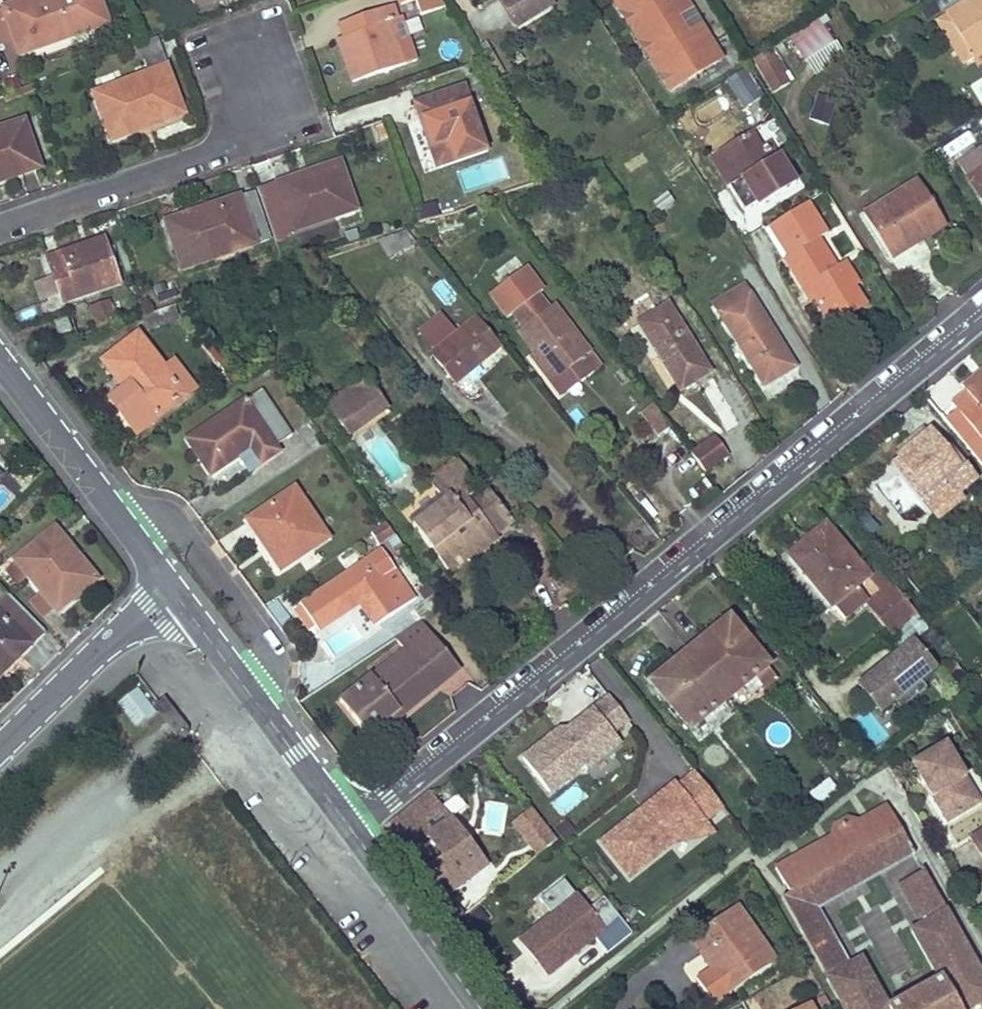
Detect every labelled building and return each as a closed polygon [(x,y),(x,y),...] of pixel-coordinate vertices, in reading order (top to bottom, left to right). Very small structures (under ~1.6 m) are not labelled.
[(4,10),(14,41),(20,57),(107,26),(98,0),(34,0),(4,10)] [(194,10),(221,0),(190,0),(194,10)] [(551,0),(502,0),(518,26),(553,4),(551,0)] [(611,0),(621,15),(629,11),(637,25),(629,30),(639,46),(647,41),(656,55),(647,59),(658,76),(663,73),(673,89),(718,63),(708,45),(713,43),(702,26),(687,35),(679,21),(694,12),(686,0),(679,0),(670,6),(666,0),(612,0),(611,0)] [(945,16),(961,43),(951,49),(962,67),(972,61),(967,52),(981,43),(981,0),(972,0),(945,16)] [(366,32),(359,35),(338,42),(353,84),(417,63),(403,21),(398,22),(393,9),(362,19),(366,32)] [(4,10),(0,12),(0,46),(14,41),(4,10)] [(629,11),(621,15),(629,30),(637,25),(629,11)] [(702,26),(694,12),(679,21),(687,35),(702,26)] [(961,43),(945,16),(935,23),(951,49),(961,43)] [(362,19),(355,21),(359,35),(366,32),(362,19)] [(821,25),(793,42),(805,62),(833,45),(821,25)] [(143,45),(128,51),(134,67),(143,64),(148,76),(94,95),(111,142),(142,131),(140,126),(163,119),(165,123),(183,117),(155,41),(143,45)] [(647,41),(639,46),(647,59),(656,55),(647,41)] [(713,43),(708,45),(718,63),(723,59),(713,43)] [(972,61),(981,55),(981,43),(967,52),(972,61)] [(771,54),(755,64),(773,94),(789,84),(771,54)] [(663,73),(658,76),(668,93),(673,89),(663,73)] [(751,80),(732,91),(743,108),(761,97),(751,80)] [(415,106),(421,123),(425,121),(433,146),(429,148),(436,168),(484,152),(463,90),(415,106)] [(809,121),(832,126),(838,99),(816,94),(809,121)] [(140,126),(142,131),(165,123),(163,119),(140,126)] [(425,121),(421,123),(429,148),(433,146),(425,121)] [(39,170),(24,123),(0,132),(0,183),(39,170)] [(751,133),(721,150),(740,180),(729,187),(744,211),(756,205),(757,207),(793,186),(777,158),(769,163),(764,153),(751,133)] [(769,163),(777,158),(771,149),(764,153),(769,163)] [(981,149),(959,163),(981,200),(981,149)] [(721,150),(710,157),(729,187),(740,180),(721,150)] [(290,236),(293,232),(355,211),(340,165),(316,172),(317,176),(293,184),(292,181),(277,185),(278,188),(259,194),(275,241),(290,236)] [(316,172),(292,181),(293,184),(317,176),(316,172)] [(906,250),(903,245),(942,220),(918,182),(863,215),(891,259),(906,250)] [(198,216),(197,212),(166,222),(181,269),(211,260),(210,254),(233,247),(235,252),(269,241),(253,194),(219,205),(221,209),(198,216)] [(219,205),(197,212),(198,216),(221,209),(219,205)] [(942,220),(903,245),(906,250),(946,226),(942,220)] [(782,260),(801,291),(806,288),(814,300),(829,325),(850,312),(841,296),(854,288),(858,285),(845,263),(834,269),(817,240),(812,242),(805,228),(779,243),(788,257),(782,260)] [(417,244),(407,232),(393,236),(399,243),(395,246),(402,255),(417,244)] [(105,240),(46,259),(61,302),(73,297),(74,301),(120,285),(105,240)] [(210,254),(211,260),(235,252),(233,247),(210,254)] [(510,319),(515,315),(540,297),(548,291),(531,268),(493,296),(510,319)] [(743,286),(713,305),(764,387),(794,367),(743,286)] [(806,288),(801,291),(809,303),(814,300),(806,288)] [(854,288),(841,296),(850,312),(852,316),(865,309),(854,288)] [(591,357),(555,308),(551,311),(540,297),(515,315),(525,330),(521,333),(536,354),(534,356),(533,359),(551,384),(552,384),(556,381),(557,382),(579,366),(589,380),(598,374),(587,360),(591,357)] [(96,330),(115,324),(108,304),(89,311),(96,330)] [(669,305),(639,323),(680,390),(709,372),(669,305)] [(175,307),(143,318),(147,332),(179,321),(175,307)] [(420,331),(437,352),(456,335),(440,315),(420,331)] [(437,352),(433,355),(447,374),(456,367),(463,376),(501,347),(477,318),(456,335),(437,352)] [(65,320),(53,324),(58,337),(70,333),(65,320)] [(102,362),(124,390),(129,385),(156,419),(184,396),(137,336),(102,362)] [(563,399),(589,380),(579,366),(557,382),(556,381),(552,384),(563,399)] [(456,367),(447,374),(455,383),(463,376),(456,367)] [(940,417),(981,470),(981,372),(960,389),(964,394),(950,405),(952,408),(940,417)] [(326,406),(340,426),(380,397),(366,377),(326,406)] [(129,385),(124,390),(150,423),(156,419),(129,385)] [(209,475),(237,457),(249,449),(259,464),(277,453),(273,448),(291,436),(262,391),(187,440),(209,475)] [(380,397),(340,426),(348,437),(387,408),(380,397)] [(653,407),(642,415),(659,438),(670,430),(653,407)] [(928,435),(898,460),(929,498),(958,473),(928,435)] [(714,437),(691,454),(705,473),(728,456),(714,437)] [(249,449),(237,457),(247,472),(259,464),(249,449)] [(431,477),(435,483),(458,464),(454,459),(431,477)] [(447,506),(416,531),(446,570),(464,556),(468,560),(469,563),(498,540),(496,538),(490,531),(508,517),(488,493),(477,502),(472,507),(467,502),(473,497),(465,487),(473,480),(459,463),(458,464),(435,483),(431,486),(444,503),(447,506)] [(891,466),(869,484),(913,540),(935,522),(891,466)] [(247,522),(254,532),(258,528),(285,568),(327,539),(294,490),(247,522)] [(477,502),(473,497),(467,502),(472,507),(477,502)] [(444,503),(413,526),(416,531),(447,506),(444,503)] [(878,528),(867,514),(856,523),(867,537),(878,528)] [(508,517),(490,531),(496,538),(513,523),(508,517)] [(825,524),(804,542),(807,546),(829,529),(825,524)] [(394,536),(386,525),(372,535),(380,546),(394,536)] [(14,560),(16,563),(28,577),(41,593),(55,611),(57,612),(97,580),(55,528),(14,560)] [(258,528),(254,532),(280,572),(285,568),(258,528)] [(807,546),(804,542),(789,554),(832,607),(833,606),(844,619),(866,601),(855,587),(867,577),(829,529),(807,546)] [(876,544),(868,550),(876,560),(884,553),(876,544)] [(464,556),(446,570),(449,574),(468,560),(464,556)] [(301,605),(316,628),(362,598),(380,624),(415,601),(394,570),(380,579),(368,561),(301,605)] [(28,577),(16,563),(5,572),(16,586),(28,577)] [(895,590),(892,586),(869,604),(893,634),(916,615),(895,590)] [(55,611),(41,593),(30,602),(45,619),(55,611)] [(0,605),(0,614),(31,646),(44,633),(9,596),(0,605)] [(362,598),(316,628),(319,633),(360,605),(375,628),(380,624),(362,598)] [(436,598),(415,612),(423,623),(444,609),(436,598)] [(31,646),(0,614),(0,675),(31,646)] [(728,621),(690,652),(728,699),(742,687),(753,678),(761,688),(764,692),(777,681),(728,621)] [(372,676),(340,703),(368,738),(399,712),(403,717),(436,690),(428,681),(452,661),(421,624),(395,641),(403,651),(407,656),(376,681),(372,676)] [(914,643),(860,687),(881,713),(935,669),(914,643)] [(403,651),(372,676),(376,681),(407,656),(403,651)] [(728,699),(690,652),(650,684),(688,731),(728,699)] [(452,661),(428,681),(436,690),(459,671),(452,661)] [(146,671),(134,681),(141,690),(145,688),(153,681),(146,671)] [(753,678),(742,687),(750,697),(761,688),(753,678)] [(137,693),(119,705),(135,725),(152,713),(137,693)] [(610,697),(596,707),(570,727),(561,727),(523,756),(552,793),(576,775),(590,775),(626,747),(621,740),(617,734),(631,724),(610,697)] [(168,707),(163,711),(161,713),(167,721),(171,718),(175,715),(168,707)] [(399,712),(368,738),(372,742),(403,717),(399,712)] [(931,797),(948,824),(981,804),(981,803),(947,744),(912,764),(925,785),(928,783),(935,795),(931,797)] [(695,773),(679,785),(676,781),(600,842),(631,881),(684,839),(717,833),(708,820),(723,808),(695,773)] [(809,796),(819,808),(838,793),(828,780),(809,796)] [(444,786),(433,795),(439,803),(443,808),(455,800),(444,786)] [(431,792),(407,810),(415,821),(439,803),(433,795),(431,792)] [(775,868),(789,893),(782,898),(843,1008),(888,1008),(858,953),(844,960),(815,908),(914,855),(888,807),(859,823),(848,819),(835,826),(832,838),(775,868)] [(558,841),(533,808),(513,823),(538,856),(558,841)] [(407,810),(388,825),(397,836),(416,822),(415,821),(407,810)] [(416,822),(397,836),(443,900),(487,868),(451,819),(427,836),(416,822)] [(971,840),(981,859),(981,833),(971,840)] [(981,1005),(981,977),(925,873),(900,887),(921,925),(912,931),(939,982),(890,1008),(974,1008),(981,1005)] [(590,910),(578,896),(566,880),(542,899),(554,914),(520,940),(549,977),(597,940),(608,955),(633,935),(622,921),(605,899),(590,910)] [(738,908),(691,941),(727,992),(773,961),(738,908)]
